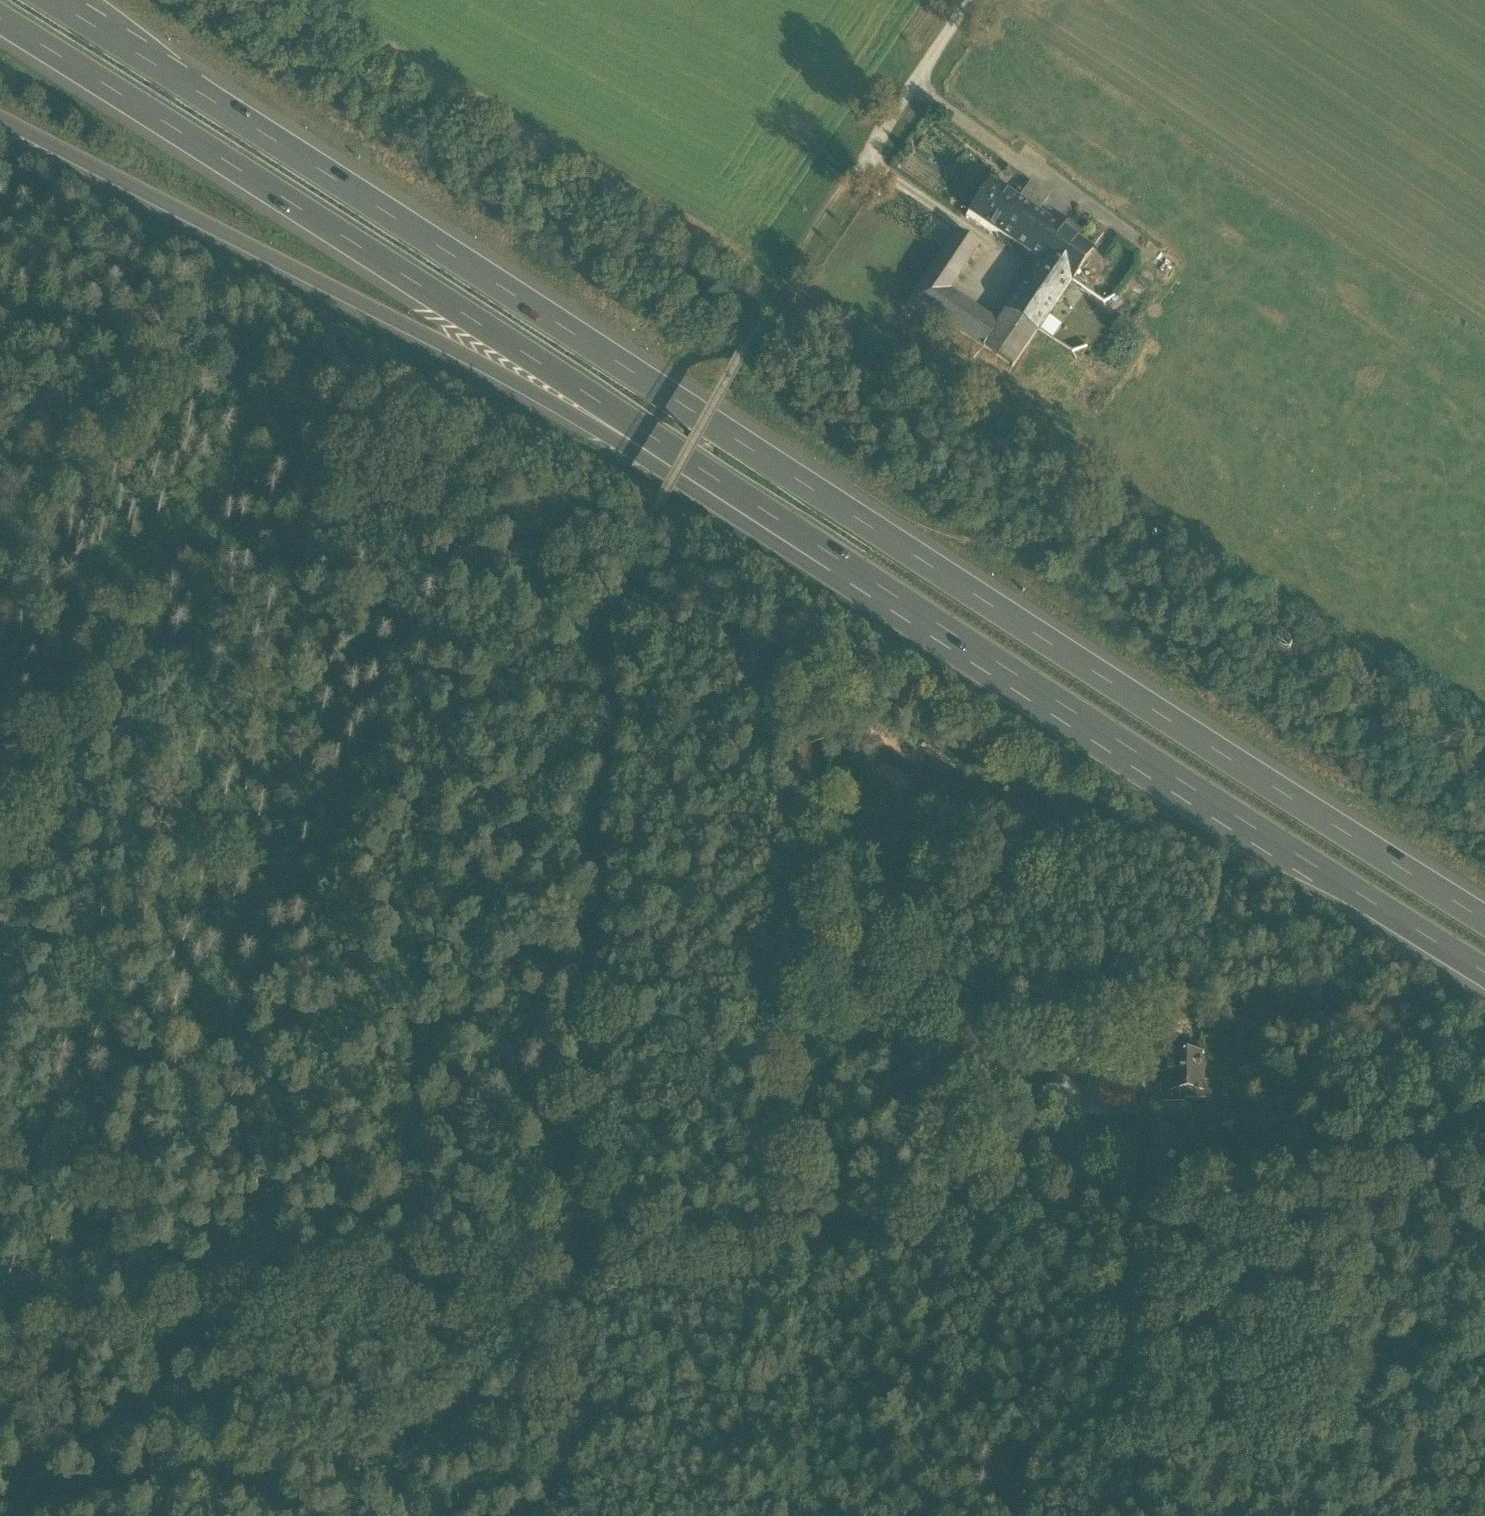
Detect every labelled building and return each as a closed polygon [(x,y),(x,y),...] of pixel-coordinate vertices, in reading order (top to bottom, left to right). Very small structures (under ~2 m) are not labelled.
[(996,235),(998,232),(1018,202),(990,183),(966,219),(990,235),(996,235)] [(1061,231),(1018,202),(998,232),(1041,260),(1061,231)] [(1041,260),(1008,310),(1038,330),(1091,251),(1061,231),(1041,260)] [(957,233),(928,277),(949,291),(979,247),(957,233)] [(998,324),(949,291),(928,277),(912,300),(983,348),(999,324),(998,324)] [(1008,310),(999,324),(1028,344),(1038,330),(1008,310)] [(1028,344),(999,324),(983,348),(1013,367),(1028,344)] [(1178,1104),(1178,1101),(1178,1093),(1201,1093),(1201,1084),(1201,1056),(1160,1056),(1161,1104),(1178,1104)] [(1209,1084),(1201,1084),(1201,1093),(1178,1093),(1178,1101),(1209,1101),(1209,1084)] [(1047,1108),(1064,1108),(1065,1088),(1048,1088),(1047,1108)] [(1099,1111),(1133,1112),(1133,1089),(1100,1089),(1099,1111)]
